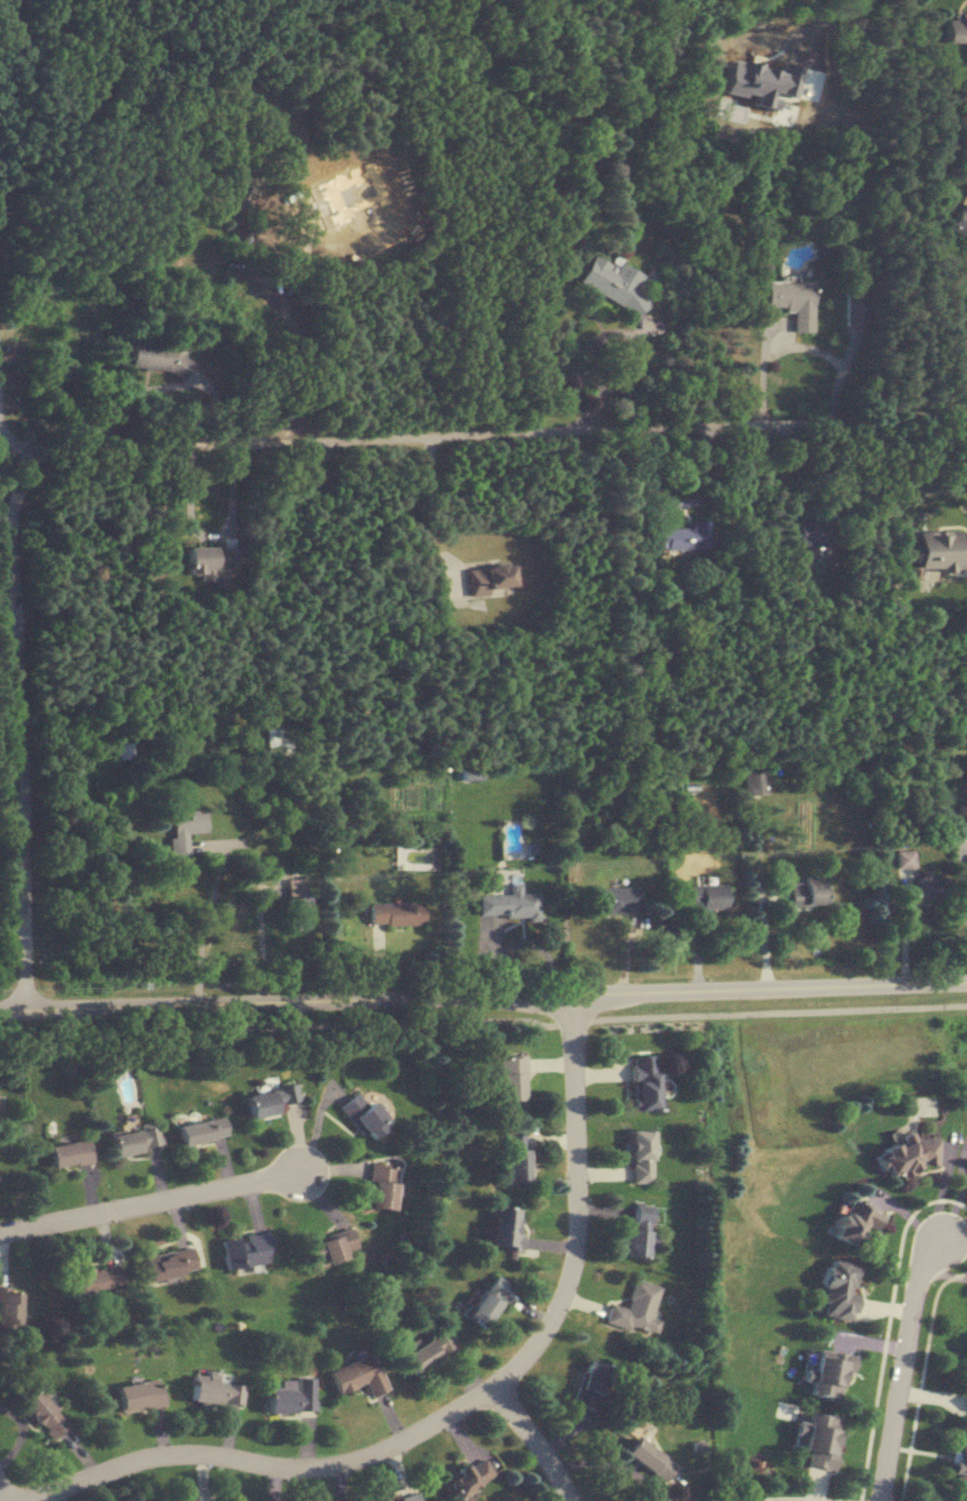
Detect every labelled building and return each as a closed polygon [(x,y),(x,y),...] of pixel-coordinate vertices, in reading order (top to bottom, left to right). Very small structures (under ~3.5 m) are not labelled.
[(949,17),(948,46),(966,46),(966,17),(949,17)] [(960,206),(948,229),(966,240),(966,210),(960,206)] [(577,284),(638,316),(648,297),(635,290),(643,275),(618,261),(615,265),(593,254),(577,284)] [(815,333),(815,283),(767,282),(767,309),(795,309),(794,333),(815,333)] [(846,324),(865,324),(865,288),(846,288),(846,324)] [(190,359),(183,358),(185,342),(174,341),(173,346),(134,341),(130,367),(188,375),(190,359)] [(822,546),(837,545),(836,515),(797,516),(798,547),(808,547),(808,559),(822,558),(822,546)] [(709,522),(649,523),(650,551),(709,550),(709,522)] [(918,532),(918,569),(966,569),(966,532),(918,532)] [(187,575),(201,576),(201,582),(216,582),(216,588),(225,588),(226,570),(244,571),(245,550),(188,548),(187,575)] [(470,596),(516,592),(513,565),(468,569),(470,596)] [(266,755),(291,755),(291,728),(266,728),(266,755)] [(116,760),(132,760),(132,744),(116,744),(116,760)] [(768,795),(768,772),(747,772),(747,795),(768,795)] [(958,805),(958,827),(966,827),(966,805),(958,805)] [(171,812),(172,839),(168,839),(169,857),(187,856),(185,834),(205,833),(203,810),(171,812)] [(434,847),(396,847),(396,870),(434,870),(434,847)] [(915,851),(897,851),(897,868),(915,868),(915,851)] [(931,877),(931,871),(916,871),(916,901),(947,901),(947,877),(931,877)] [(791,883),(791,907),(826,907),(826,876),(805,876),(805,883),(791,883)] [(510,895),(478,895),(478,918),(538,917),(538,894),(520,894),(520,884),(510,884),(510,895)] [(727,910),(727,885),(691,885),(691,905),(702,905),(702,910),(727,910)] [(595,889),(595,911),(638,911),(638,888),(595,889)] [(307,929),(307,897),(292,897),(292,929),(307,929)] [(368,904),(368,925),(423,925),(423,904),(368,904)] [(632,1055),(633,1110),(659,1110),(659,1055),(632,1055)] [(525,1057),(499,1057),(499,1101),(525,1101),(525,1057)] [(277,1114),(275,1106),(299,1101),(296,1084),(244,1095),(249,1119),(277,1114)] [(388,1123),(359,1090),(338,1108),(368,1141),(388,1123)] [(227,1136),(223,1117),(177,1126),(181,1146),(227,1136)] [(164,1147),(160,1127),(112,1135),(115,1156),(164,1147)] [(653,1131),(630,1131),(630,1184),(653,1184),(653,1131)] [(506,1134),(507,1182),(527,1182),(526,1134),(506,1134)] [(49,1146),(53,1169),(94,1162),(90,1139),(49,1146)] [(936,1165),(936,1140),(883,1139),(883,1175),(918,1175),(918,1165),(936,1165)] [(398,1167),(372,1163),(366,1207),(391,1211),(398,1167)] [(865,1227),(875,1232),(883,1217),(849,1200),(831,1236),(855,1248),(865,1227)] [(624,1258),(649,1259),(651,1204),(634,1204),(633,1230),(625,1230),(624,1258)] [(522,1210),(493,1208),(491,1249),(520,1250),(522,1210)] [(305,1242),(312,1267),(357,1254),(349,1229),(305,1242)] [(221,1241),(226,1270),(271,1262),(266,1231),(246,1235),(248,1249),(238,1251),(236,1238),(221,1241)] [(197,1270),(191,1245),(143,1257),(149,1282),(197,1270)] [(859,1265),(830,1260),(821,1317),(854,1322),(858,1294),(854,1293),(859,1265)] [(72,1274),(77,1297),(121,1287),(116,1264),(72,1274)] [(511,1288),(495,1276),(465,1318),(480,1330),(511,1288)] [(609,1305),(605,1324),(656,1337),(660,1321),(652,1319),(659,1287),(633,1281),(626,1309),(609,1305)] [(20,1316),(21,1290),(0,1289),(0,1333),(20,1334),(20,1327),(27,1327),(28,1316),(20,1316)] [(401,1358),(413,1376),(459,1347),(447,1329),(401,1358)] [(854,1357),(813,1351),(809,1382),(813,1382),(810,1399),(840,1403),(844,1374),(852,1376),(854,1357)] [(329,1372),(337,1394),(365,1383),(370,1395),(383,1390),(369,1356),(329,1372)] [(609,1369),(586,1362),(573,1405),(596,1413),(609,1369)] [(297,1390),(266,1390),(266,1414),(316,1414),(316,1379),(297,1379),(297,1390)] [(116,1387),(120,1413),(163,1406),(160,1381),(116,1387)] [(190,1402),(242,1406),(244,1384),(192,1381),(190,1402)] [(68,1425),(35,1391),(19,1407),(52,1441),(68,1425)] [(839,1418),(809,1414),(807,1424),(798,1423),(794,1449),(809,1451),(807,1468),(833,1471),(839,1418)] [(625,1456),(664,1483),(676,1467),(636,1439),(625,1456)] [(956,1442),(952,1476),(959,1476),(956,1493),(966,1494),(966,1443),(956,1442)] [(444,1481),(456,1500),(494,1477),(483,1458),(444,1481)]
